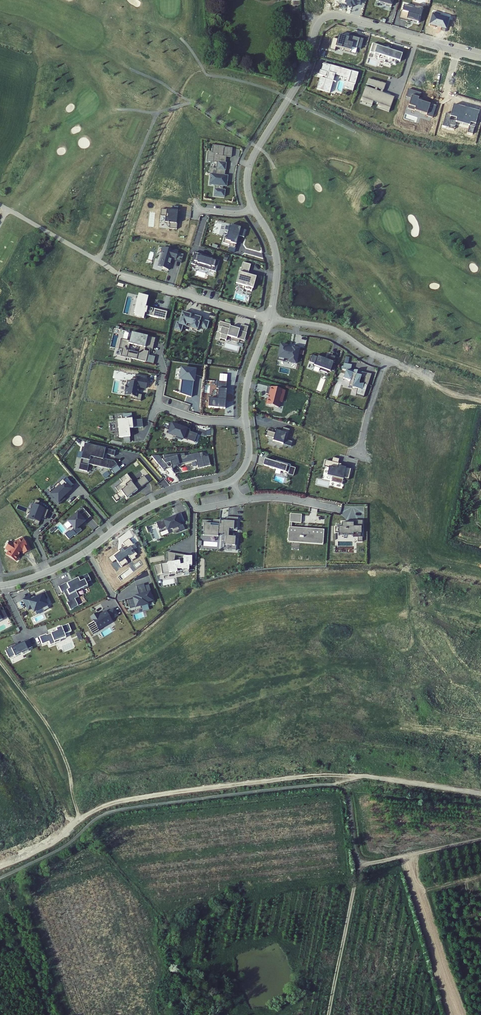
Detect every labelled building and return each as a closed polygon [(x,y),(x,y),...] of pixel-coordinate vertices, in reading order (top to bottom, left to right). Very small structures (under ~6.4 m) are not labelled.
[(361,3),(362,0),(346,0),(345,4),(348,5),(347,7),(352,8),(352,6),(356,7),(357,2),(361,3)] [(418,23),(420,16),(422,11),(423,8),(415,6),(414,8),(404,6),(402,11),(401,11),(399,18),(418,23)] [(358,48),(362,49),(364,39),(352,36),(350,36),(349,38),(339,35),(338,40),(333,39),(331,50),(335,51),(336,47),(351,51),(351,53),(356,54),(358,48)] [(403,54),(383,47),(373,44),(370,53),(379,55),(396,61),(400,62),(403,54)] [(378,59),(385,61),(384,63),(390,65),(391,63),(395,64),(396,61),(379,55),(378,59)] [(325,77),(324,79),(320,78),(317,90),(321,91),(330,93),(335,75),(349,79),(348,83),(355,85),(359,73),(352,71),(324,63),(322,70),(321,70),(319,75),(325,77)] [(367,84),(383,90),(386,84),(381,82),(381,83),(377,81),(377,82),(373,80),(372,81),(368,79),(367,84)] [(390,112),(395,97),(365,87),(360,102),(372,106),(374,102),(378,104),(377,108),(390,112)] [(420,94),(409,90),(406,97),(411,98),(408,108),(427,114),(426,116),(433,118),(437,105),(429,103),(428,104),(418,101),(420,94)] [(479,112),(453,105),(451,115),(446,113),(442,126),(454,129),(456,122),(469,126),(468,132),(473,134),(479,112)] [(224,147),(213,146),(212,153),(208,152),(207,161),(217,163),(216,169),(216,175),(210,174),(209,185),(216,185),(216,189),(215,189),(214,196),(225,197),(225,190),(223,190),(223,186),(227,187),(227,181),(225,181),(225,176),(224,176),(226,163),(225,163),(226,157),(231,157),(232,149),(224,148),(224,147)] [(177,220),(178,210),(163,208),(162,214),(167,215),(166,222),(168,222),(168,223),(171,223),(170,228),(177,229),(178,220),(177,220)] [(229,247),(235,249),(237,241),(238,237),(239,236),(244,237),(246,230),(236,227),(231,225),(229,231),(227,238),(225,237),(223,243),(230,245),(229,247)] [(158,267),(169,270),(175,251),(164,248),(158,267)] [(195,252),(192,263),(197,265),(197,266),(198,266),(199,266),(210,269),(209,270),(216,271),(220,260),(213,258),(214,257),(211,257),(197,253),(197,252),(195,252)] [(252,253),(244,252),(243,262),(242,262),(240,273),(250,275),(250,278),(257,279),(259,265),(251,264),(252,253)] [(184,255),(178,253),(176,261),(182,262),(184,255)] [(146,314),(158,317),(160,309),(152,308),(151,310),(149,309),(149,307),(145,306),(147,301),(143,300),(144,295),(139,294),(134,312),(141,314),(140,317),(145,318),(146,314)] [(166,311),(160,309),(158,317),(165,319),(166,311)] [(200,321),(201,318),(195,316),(195,314),(189,312),(189,314),(182,313),(179,323),(177,323),(175,330),(181,332),(183,326),(186,326),(187,324),(191,325),(190,328),(197,330),(199,325),(200,326),(200,327),(207,329),(209,322),(202,320),(201,321),(200,321)] [(231,325),(220,322),(219,327),(222,328),(220,334),(233,338),(233,337),(245,340),(247,333),(240,331),(230,328),(231,325)] [(240,331),(247,333),(249,327),(242,325),(240,331)] [(155,339),(132,333),(130,341),(130,344),(130,345),(139,347),(145,348),(149,349),(150,350),(153,350),(155,339)] [(145,351),(145,348),(139,347),(138,353),(128,350),(130,345),(130,344),(130,341),(123,340),(120,349),(123,350),(121,356),(145,362),(145,360),(147,360),(149,352),(145,351)] [(288,346),(282,345),(279,360),(285,361),(285,359),(291,360),(290,362),(297,364),(300,347),(294,345),(293,349),(288,348),(288,346)] [(150,350),(149,349),(149,352),(147,360),(145,360),(145,362),(154,364),(156,357),(149,356),(150,350)] [(331,372),(336,357),(331,356),(329,362),(325,360),(325,358),(319,355),(318,358),(312,356),(310,363),(315,365),(314,366),(322,369),(321,371),(327,374),(328,371),(331,372)] [(352,365),(343,364),(342,369),(346,370),(343,379),(350,381),(349,387),(362,390),(364,384),(359,383),(361,377),(356,375),(357,372),(350,370),(352,365)] [(196,370),(181,368),(179,381),(182,381),(193,383),(195,383),(196,370)] [(357,372),(356,375),(361,377),(365,378),(364,384),(368,385),(371,375),(357,372)] [(148,380),(133,377),(132,381),(128,380),(127,386),(126,385),(125,390),(126,390),(125,395),(132,396),(131,399),(141,401),(142,394),(138,394),(140,386),(147,388),(148,380)] [(193,383),(182,381),(180,394),(191,398),(193,383)] [(226,389),(227,382),(217,381),(216,388),(218,388),(217,399),(209,398),(208,406),(224,408),(226,398),(224,398),(225,396),(226,396),(227,389),(226,389)] [(286,391),(269,387),(267,394),(270,395),(268,405),(280,408),(281,403),(283,403),(286,391)] [(132,420),(132,413),(123,414),(124,419),(119,420),(120,426),(121,431),(119,432),(120,437),(124,437),(130,436),(130,432),(129,428),(135,428),(135,420),(132,420)] [(177,426),(169,423),(167,430),(169,431),(168,434),(176,437),(175,438),(181,440),(183,439),(186,440),(187,440),(194,443),(197,434),(189,432),(190,430),(179,427),(179,428),(176,427),(177,426)] [(290,430),(283,428),(282,433),(276,431),(275,434),(268,432),(266,437),(274,439),(273,442),(283,445),(285,440),(287,441),(290,430)] [(105,449),(85,444),(84,447),(83,447),(82,452),(83,452),(79,470),(87,471),(89,464),(111,469),(117,465),(114,461),(103,459),(104,454),(105,449)] [(207,456),(207,453),(202,454),(189,457),(189,454),(167,456),(169,460),(167,460),(163,456),(156,457),(168,471),(172,467),(171,465),(170,464),(175,463),(175,464),(177,474),(178,473),(177,467),(200,461),(202,469),(215,466),(213,457),(210,458),(209,456),(207,456)] [(292,465),(277,461),(276,462),(266,459),(264,466),(289,473),(292,465)] [(327,477),(333,478),(332,483),(343,485),(344,481),(344,480),(349,481),(352,469),(342,467),(342,465),(338,464),(332,462),(326,461),(325,467),(329,468),(328,476),(327,477)] [(134,482),(127,473),(120,478),(122,482),(115,487),(119,492),(117,494),(116,493),(112,496),(116,501),(124,495),(126,497),(133,492),(133,493),(138,490),(134,484),(133,483),(134,482)] [(138,481),(143,486),(149,481),(144,475),(138,480),(138,481)] [(74,485),(68,478),(65,481),(64,480),(60,484),(62,486),(57,489),(56,488),(51,492),(55,497),(54,498),(59,504),(65,499),(64,497),(65,496),(69,493),(68,492),(72,489),(71,488),(74,485)] [(134,484),(138,490),(143,486),(138,481),(134,484)] [(35,520),(33,524),(38,526),(41,519),(39,518),(41,513),(47,515),(48,511),(38,506),(40,502),(35,500),(33,505),(34,505),(29,518),(35,520)] [(86,512),(82,508),(77,512),(78,514),(68,522),(74,529),(72,531),(76,535),(82,531),(79,527),(85,522),(80,517),(86,512)] [(80,517),(85,522),(91,517),(86,512),(80,517)] [(324,524),(325,516),(316,516),(316,512),(309,512),(309,515),(302,515),(302,523),(307,523),(324,524)] [(163,520),(156,523),(159,530),(166,527),(167,531),(172,529),(173,529),(178,527),(180,525),(180,524),(184,522),(181,513),(176,515),(176,516),(164,521),(163,520)] [(288,527),(287,541),(324,543),(325,531),(291,528),(291,527),(292,523),(301,523),(302,514),(290,514),(289,527),(288,527)] [(229,530),(238,530),(239,517),(227,517),(227,523),(221,522),(221,520),(214,519),(214,524),(211,524),(211,521),(203,520),(202,526),(206,526),(205,536),(213,536),(213,534),(223,534),(223,540),(228,541),(227,550),(236,550),(237,538),(229,538),(229,530)] [(363,528),(363,520),(354,519),(354,522),(342,522),(342,526),(336,526),(336,531),(339,531),(339,534),(354,534),(353,536),(358,536),(362,536),(362,528),(363,528)] [(27,541),(25,542),(23,538),(17,541),(15,542),(14,544),(10,542),(6,549),(9,551),(7,555),(18,562),(23,553),(23,554),(31,550),(27,541)] [(119,550),(108,556),(111,561),(114,559),(118,567),(125,563),(123,559),(127,557),(130,563),(134,560),(134,559),(136,558),(134,552),(137,550),(135,546),(134,547),(131,540),(124,544),(126,547),(122,548),(123,549),(119,551),(119,550)] [(167,564),(174,563),(175,557),(184,558),(184,557),(192,558),(192,557),(188,557),(167,553),(167,556),(166,556),(167,564)] [(192,566),(192,558),(184,557),(184,558),(184,565),(180,566),(180,562),(174,563),(167,564),(161,565),(162,575),(176,573),(177,576),(184,575),(184,572),(189,572),(189,566),(192,566)] [(156,578),(162,575),(161,565),(154,568),(156,578)] [(71,580),(59,587),(62,593),(65,592),(70,602),(75,599),(79,597),(77,592),(82,589),(83,590),(89,587),(86,583),(91,580),(88,573),(78,579),(78,580),(72,583),(71,580)] [(136,586),(139,594),(146,592),(150,590),(149,585),(145,586),(144,584),(136,586)] [(148,604),(148,602),(153,601),(150,590),(146,592),(139,594),(135,595),(136,598),(128,600),(130,609),(148,604)] [(30,595),(23,599),(28,609),(31,608),(33,611),(41,608),(43,611),(48,608),(43,598),(45,597),(43,592),(36,596),(37,597),(35,598),(34,596),(31,597),(30,595)] [(79,606),(75,599),(70,602),(67,603),(71,610),(79,606)] [(87,625),(93,634),(113,622),(112,620),(119,616),(114,607),(107,612),(106,611),(99,615),(98,613),(91,617),(92,619),(94,621),(87,625)] [(47,634),(40,637),(43,645),(49,642),(51,645),(55,643),(54,641),(59,639),(60,640),(66,637),(65,634),(72,631),(69,624),(57,629),(58,631),(47,635),(47,634)] [(28,649),(33,647),(29,639),(19,644),(19,645),(17,646),(15,643),(8,647),(8,649),(5,650),(9,658),(15,655),(15,657),(22,654),(29,651),(28,649)]
